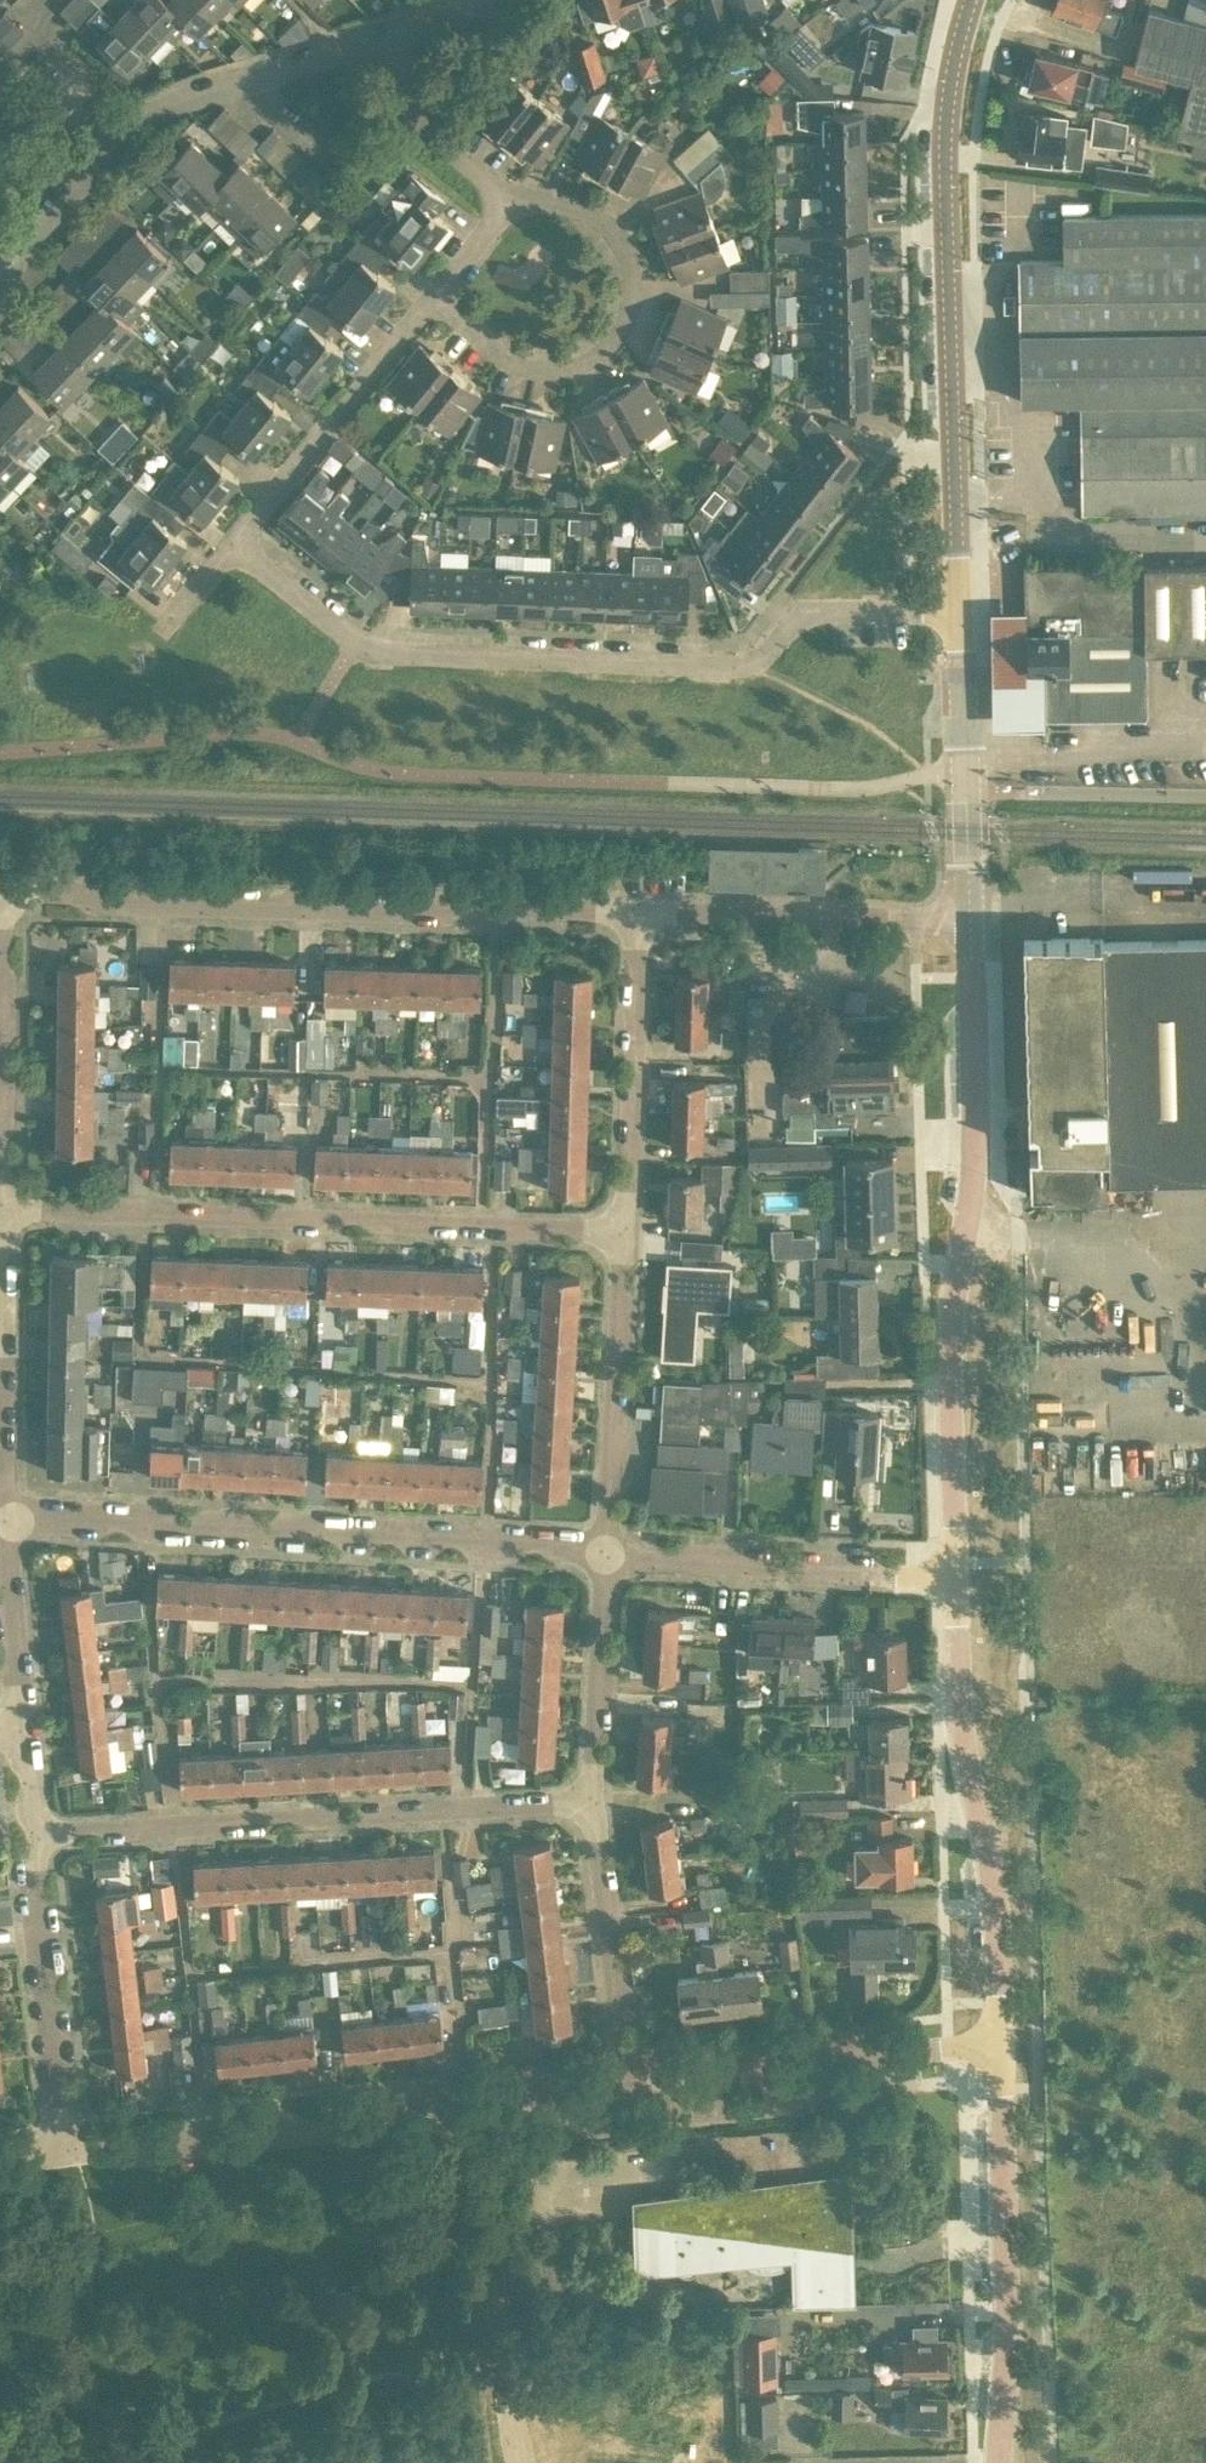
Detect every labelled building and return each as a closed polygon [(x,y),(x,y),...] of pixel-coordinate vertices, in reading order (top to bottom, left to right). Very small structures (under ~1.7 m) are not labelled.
[(70,19),(88,0),(69,0),(60,10),(70,19)] [(93,0),(88,0),(70,19),(79,28),(100,6),(93,0)] [(164,35),(171,41),(187,24),(180,17),(181,17),(165,2),(166,1),(165,0),(136,0),(132,4),(164,35)] [(199,0),(167,0),(166,1),(165,2),(181,17),(180,17),(187,24),(197,34),(215,16),(199,0)] [(215,16),(230,0),(199,0),(215,16)] [(583,21),(616,11),(620,23),(628,27),(645,22),(640,4),(638,4),(637,0),(584,0),(577,2),(583,21)] [(711,25),(731,19),(725,0),(703,0),(711,25)] [(738,26),(770,12),(765,0),(730,0),(738,26)] [(871,7),(880,0),(836,0),(848,16),(867,3),(871,7)] [(1104,0),(1055,0),(1051,9),(1115,33),(1122,14),(1102,6),(1104,0)] [(1123,63),(1122,65),(1167,77),(1167,74),(1189,79),(1188,82),(1205,87),(1205,0),(1186,0),(1181,17),(1148,9),(1134,65),(1123,63)] [(115,22),(146,53),(164,35),(132,4),(115,22)] [(768,21),(783,38),(802,23),(787,5),(768,21)] [(16,22),(5,11),(0,16),(0,38),(16,22)] [(830,46),(853,30),(844,17),(821,33),(830,46)] [(16,22),(0,38),(0,49),(4,53),(25,30),(16,22)] [(129,71),(146,53),(115,22),(97,40),(129,71)] [(867,44),(861,72),(904,82),(915,31),(872,22),(860,31),(858,43),(867,44)] [(759,26),(747,37),(767,57),(778,46),(759,26)] [(582,86),(607,78),(595,41),(570,49),(582,86)] [(815,41),(799,56),(810,68),(827,54),(815,41)] [(792,82),(804,70),(783,49),(771,61),(792,82)] [(1085,99),(1093,69),(1036,54),(1028,84),(1085,99)] [(1163,91),(1167,77),(1122,65),(1118,80),(1149,88),(1163,91)] [(490,134),(502,144),(538,99),(507,74),(476,113),(495,128),(490,134)] [(1188,82),(1176,131),(1205,138),(1205,87),(1188,82)] [(591,175),(605,183),(632,132),(593,111),(604,90),(591,94),(570,133),(582,140),(573,157),(595,169),(591,175)] [(820,130),(821,141),(864,139),(864,111),(834,112),(834,97),(797,98),(797,125),(820,130)] [(569,124),(538,99),(502,144),(514,153),(519,148),(538,163),(569,124)] [(224,107),(207,125),(214,131),(230,113),(224,107)] [(1016,159),(1079,166),(1083,128),(1063,126),(1064,116),(1024,112),(1023,122),(1021,121),(1016,159)] [(1125,147),(1128,122),(1093,114),(1090,144),(1125,147)] [(273,129),(260,142),(256,146),(263,153),(279,135),(273,129)] [(645,139),(638,135),(632,132),(605,183),(618,190),(622,184),(643,195),(670,147),(671,141),(667,134),(660,130),(652,131),(648,135),(645,139)] [(243,161),(256,146),(260,142),(253,135),(236,154),(243,161)] [(864,139),(821,141),(821,168),(865,167),(864,139)] [(720,140),(684,170),(701,190),(702,190),(700,177),(721,160),(722,165),(733,155),(720,140)] [(162,173),(180,190),(210,158),(193,141),(162,173)] [(768,169),(774,169),(786,169),(785,142),(767,142),(768,169)] [(285,174),(292,181),(308,162),(301,155),(285,174)] [(229,176),(228,175),(210,158),(180,190),(199,208),(211,196),(210,195),(229,176)] [(210,195),(211,196),(228,212),(259,180),(240,162),(228,175),(229,176),(210,195)] [(315,169),(308,162),(292,181),(298,187),(315,169)] [(1149,186),(1151,172),(1097,165),(1095,181),(1094,185),(1104,186),(1148,191),(1149,186)] [(865,167),(821,168),(822,196),(866,195),(865,167)] [(790,168),(786,169),(774,169),(774,181),(791,181),(790,168)] [(396,187),(382,204),(431,244),(448,223),(436,214),(445,203),(410,174),(401,186),(396,187)] [(246,230),(277,197),(259,180),(228,212),(246,230)] [(661,248),(715,228),(701,190),(654,207),(662,230),(656,233),(661,248)] [(774,194),(774,210),(799,210),(799,194),(774,194)] [(866,223),(866,195),(822,196),(822,206),(799,213),(800,225),(866,223)] [(295,215),(277,197),(246,230),(264,247),(295,215)] [(431,244),(382,204),(391,213),(383,224),(375,217),(358,238),(383,259),(392,248),(413,265),(431,244)] [(301,221),(308,227),(323,212),(316,205),(301,221)] [(97,211),(90,219),(107,236),(114,228),(97,211)] [(798,222),(798,211),(775,212),(775,223),(798,222)] [(1063,260),(1019,260),(1021,401),(1081,400),(1082,511),(1205,510),(1205,214),(1102,215),(1063,215),(1063,260)] [(107,236),(90,219),(83,226),(100,243),(107,236)] [(728,266),(715,228),(661,248),(666,262),(673,260),(681,283),(728,266)] [(136,229),(119,247),(150,278),(158,286),(176,267),(168,259),(136,229)] [(823,254),(823,265),(867,264),(867,235),(800,237),(800,249),(823,254)] [(341,260),(333,260),(328,266),(378,308),(395,287),(374,270),(383,259),(358,238),(341,260)] [(286,280),(310,254),(297,243),(274,269),(286,280)] [(83,261),(66,244),(56,254),(71,269),(73,271),(83,261)] [(102,265),(133,296),(150,278),(119,247),(102,265)] [(824,292),(868,291),(867,264),(823,265),(824,292)] [(102,265),(85,283),(84,284),(85,286),(101,301),(101,300),(116,314),(117,313),(128,324),(145,307),(133,296),(102,265)] [(315,291),(306,302),(331,322),(340,311),(361,329),(378,308),(328,266),(327,266),(336,273),(331,274),(326,280),(327,285),(330,288),(323,297),(315,291)] [(73,271),(71,269),(62,279),(78,294),(85,286),(84,284),(85,283),(73,271)] [(730,270),(730,289),(769,289),(769,269),(730,270)] [(776,282),(775,294),(793,293),(792,281),(776,282)] [(85,286),(78,294),(82,298),(81,300),(92,310),(84,318),(116,348),(134,329),(128,324),(117,313),(116,314),(101,300),(101,301),(85,286)] [(57,315),(66,306),(49,289),(40,299),(57,315)] [(749,289),(749,303),(770,303),(769,289),(749,289)] [(825,320),(869,319),(868,291),(824,292),(825,320)] [(796,293),(793,293),(775,294),(776,321),(797,320),(796,293)] [(57,315),(40,299),(31,308),(48,325),(57,315)] [(665,318),(658,332),(711,355),(727,318),(681,299),(671,321),(665,318)] [(306,302),(280,334),(326,372),(343,351),(322,333),(331,322),(306,302)] [(116,348),(84,318),(67,335),(99,366),(116,348)] [(825,348),(869,346),(869,319),(825,320),(825,348)] [(0,340),(0,352),(12,363),(30,344),(13,327),(0,340)] [(695,392),(711,355),(658,332),(652,347),(659,350),(649,372),(695,392)] [(193,354),(200,361),(203,357),(209,350),(217,341),(208,333),(190,352),(193,354)] [(326,372),(280,334),(254,366),(279,386),(288,375),(309,392),(326,372)] [(99,366),(67,335),(50,353),(82,384),(99,366)] [(388,383),(419,408),(455,364),(443,354),(438,360),(419,344),(388,383)] [(826,375),(870,374),(869,346),(825,348),(826,375)] [(771,377),(793,377),(793,349),(770,350),(771,377)] [(12,363),(0,352),(0,375),(12,363)] [(64,402),(82,384),(50,353),(32,372),(64,402)] [(188,377),(200,361),(193,354),(177,371),(186,379),(188,377)] [(467,374),(455,364),(419,408),(449,433),(481,395),(462,379),(467,374)] [(249,397),(240,408),(274,435),(291,415),(270,397),(279,386),(254,366),(237,387),(249,397)] [(871,402),(870,374),(826,375),(826,385),(804,392),(804,404),(871,402)] [(165,378),(158,385),(168,395),(175,387),(165,378)] [(619,384),(605,392),(633,442),(668,422),(644,379),(622,390),(619,384)] [(0,405),(0,406),(31,436),(49,417),(18,387),(0,405)] [(598,461),(633,442),(605,392),(592,399),(595,405),(574,417),(598,461)] [(476,451),(515,460),(528,404),(513,401),(511,408),(487,402),(482,425),(473,423),(463,446),(477,449),(476,451)] [(543,407),(528,404),(515,460),(554,468),(565,420),(541,414),(543,407)] [(15,453),(28,464),(33,470),(49,453),(40,444),(31,436),(0,406),(0,439),(15,453)] [(728,406),(717,421),(741,440),(753,425),(728,406)] [(257,456),(274,435),(240,408),(231,419),(219,408),(202,429),(227,450),(236,439),(257,456)] [(816,443),(810,451),(845,477),(862,455),(809,414),(801,424),(816,443)] [(98,447),(113,460),(137,435),(122,421),(98,447)] [(218,461),(227,450),(202,429),(184,451),(197,461),(188,471),(222,499),(239,478),(218,461)] [(751,440),(754,443),(762,449),(763,450),(771,440),(758,431),(751,440)] [(722,438),(711,453),(724,463),(735,448),(722,438)] [(10,483),(28,464),(15,453),(0,439),(0,473),(10,483)] [(761,449),(751,442),(744,452),(753,459),(761,449)] [(344,463),(354,470),(364,458),(354,451),(344,463)] [(845,477),(810,451),(793,473),(828,499),(845,477)] [(205,520),(222,499),(188,471),(188,472),(173,460),(166,468),(167,472),(150,493),(174,513),(183,502),(205,520)] [(721,479),(736,490),(749,472),(734,461),(721,479)] [(385,476),(371,464),(362,476),(376,487),(385,476)] [(277,520),(299,538),(328,504),(319,497),(329,475),(320,468),(277,520)] [(0,473),(0,493),(10,483),(0,473)] [(828,499),(793,473),(776,495),(811,521),(828,499)] [(375,488),(384,496),(394,483),(385,476),(376,487),(375,488)] [(428,476),(421,491),(435,497),(442,483),(428,476)] [(181,519),(174,513),(150,493),(134,480),(131,484),(133,504),(119,522),(170,563),(187,542),(172,530),(181,519)] [(458,494),(455,489),(450,488),(445,491),(444,496),(447,501),(452,502),(457,499),(458,494)] [(701,505),(712,514),(726,496),(714,488),(701,505)] [(577,489),(558,489),(558,503),(577,504),(577,489)] [(328,504),(299,538),(321,555),(349,521),(339,513),(350,499),(339,490),(328,504)] [(590,495),(589,509),(604,509),(604,495),(590,495)] [(811,521),(776,495),(759,517),(794,543),(811,521)] [(457,528),(469,528),(470,513),(458,513),(457,528)] [(490,513),(470,513),(469,528),(469,535),(490,535),(490,513)] [(496,529),(524,530),(525,515),(497,514),(496,529)] [(536,515),(525,515),(524,530),(536,531),(536,515)] [(568,532),(580,533),(581,516),(569,516),(568,532)] [(591,517),(581,516),(580,533),(590,533),(591,517)] [(742,538),(777,565),(794,543),(759,517),(742,538)] [(633,533),(633,518),(612,518),(612,532),(617,533),(633,533)] [(349,521),(321,555),(342,573),(370,538),(380,525),(379,523),(367,520),(359,530),(349,521)] [(663,544),(664,522),(642,521),(642,534),(651,544),(663,544)] [(152,584),(170,563),(119,522),(112,530),(115,536),(97,557),(122,578),(131,566),(152,584)] [(759,588),(777,565),(742,538),(731,530),(722,541),(714,537),(706,547),(759,588)] [(396,573),(404,553),(398,549),(407,539),(397,531),(378,545),(370,538),(342,573),(364,590),(386,564),(396,573)] [(51,546),(61,555),(72,543),(62,534),(51,546)] [(404,553),(396,573),(411,573),(410,608),(439,609),(440,565),(430,564),(425,541),(412,541),(412,554),(404,553)] [(671,573),(661,573),(660,617),(688,618),(690,569),(705,569),(697,551),(678,551),(671,573)] [(1146,565),(1147,629),(1147,652),(1205,651),(1205,564),(1146,565)] [(440,565),(439,609),(466,610),(468,566),(440,565)] [(1070,630),(1147,629),(1146,565),(1026,567),(1026,609),(1026,625),(1070,624),(1070,630)] [(468,566),(466,610),(494,611),(495,567),(468,566)] [(495,567),(494,611),(521,612),(523,568),(495,567)] [(523,568),(521,612),(549,613),(551,569),(523,568)] [(551,569),(549,613),(576,614),(578,570),(551,569)] [(578,570),(576,614),(604,615),(606,571),(578,570)] [(606,571),(604,615),(632,616),(634,572),(606,571)] [(634,572),(632,616),(660,617),(661,573),(634,572)] [(1026,625),(1026,609),(990,610),(991,726),(1045,726),(1044,667),(1027,667),(1026,625)] [(1070,624),(1026,625),(1027,667),(1044,667),(1045,667),(1047,667),(1070,667),(1070,630),(1070,624)] [(1147,629),(1070,630),(1070,667),(1047,667),(1048,717),(1051,717),(1148,716),(1147,652),(1147,629)] [(820,880),(824,871),(818,868),(818,847),(798,846),(798,856),(714,853),(714,855),(716,855),(715,875),(713,875),(713,876),(794,879),(794,886),(794,892),(809,892),(809,889),(817,889),(817,880),(820,880)] [(1102,938),(1051,937),(1023,936),(1030,1195),(1105,1193),(1105,1180),(1205,1177),(1205,941),(1127,942),(1102,941),(1102,938)] [(693,975),(710,975),(710,958),(693,958),(693,975)] [(170,959),(169,996),(202,997),(203,960),(170,959)] [(232,998),(234,961),(203,960),(202,997),(216,998),(232,998)] [(264,962),(234,961),(232,998),(263,999),(264,962)] [(277,962),(264,962),(263,999),(294,1000),(295,962),(277,962)] [(97,963),(60,963),(59,996),(96,996),(97,963)] [(358,965),(325,964),(323,1001),(357,1002),(358,965)] [(139,984),(139,986),(139,997),(142,997),(155,997),(155,996),(155,965),(139,965),(139,984)] [(358,965),(357,1002),(387,1003),(389,965),(358,965)] [(419,966),(389,965),(387,1003),(418,1004),(419,966)] [(450,967),(419,966),(418,1004),(449,1005),(450,967)] [(450,967),(449,1005),(478,1006),(479,968),(450,967)] [(522,970),(503,970),(502,1000),(521,1000),(522,970)] [(592,972),(554,971),(553,1005),(554,1005),(591,1006),(592,972)] [(676,1009),(709,1011),(710,991),(710,975),(693,975),(677,975),(676,1009)] [(722,977),(722,988),(741,988),(741,977),(722,977)] [(110,992),(110,996),(127,997),(127,985),(110,985),(110,992)] [(541,1004),(542,993),(524,992),(523,1004),(524,1004),(541,1004)] [(59,996),(59,1026),(96,1027),(96,1008),(110,1008),(110,1005),(110,996),(96,996),(59,996)] [(127,997),(110,996),(110,1005),(110,1008),(127,1008),(127,997)] [(553,1005),(552,1035),(590,1037),(591,1006),(554,1005),(553,1005)] [(199,1028),(211,1028),(212,1009),(200,1009),(199,1028)] [(676,1009),(675,1041),(712,1042),(721,1042),(721,1030),(722,1028),(713,1028),(713,1027),(708,1027),(709,1011),(676,1009)] [(251,1027),(262,1028),(262,1012),(251,1011),(251,1027)] [(274,1012),(262,1012),(262,1028),(273,1028),(274,1012)] [(354,1031),(354,1012),(342,1012),(342,1030),(354,1031)] [(375,1033),(386,1033),(387,1015),(375,1015),(375,1033)] [(397,1015),(387,1015),(386,1033),(397,1033),(397,1015)] [(815,1138),(815,1126),(815,1124),(853,1123),(853,1109),(894,1108),(892,1056),(890,1056),(889,1045),(889,1015),(839,1017),(839,1027),(820,1027),(821,1081),(816,1082),(815,1057),(788,1058),(787,1060),(788,1095),(814,1095),(814,1109),(790,1110),(790,1124),(786,1124),(786,1138),(815,1138)] [(325,1034),(325,1018),(306,1017),(306,1065),(333,1066),(334,1043),(330,1043),(330,1034),(325,1034)] [(448,1035),(448,1017),(437,1017),(436,1035),(448,1035)] [(459,1017),(448,1017),(448,1035),(458,1035),(459,1017)] [(523,1021),(522,1033),(540,1034),(541,1022),(523,1021)] [(96,1027),(59,1026),(58,1057),(96,1058),(96,1044),(96,1027)] [(739,1030),(721,1030),(721,1042),(739,1043),(739,1030)] [(540,1034),(522,1033),(522,1044),(539,1046),(540,1034)] [(590,1037),(552,1035),(551,1066),(589,1067),(590,1037)] [(306,1037),(289,1037),(290,1065),(306,1065),(306,1037)] [(369,1037),(358,1037),(358,1055),(369,1055),(369,1037)] [(184,1038),(165,1038),(164,1065),(183,1066),(184,1038)] [(109,1047),(109,1058),(125,1058),(125,1047),(109,1047)] [(96,1058),(58,1057),(58,1088),(95,1089),(95,1071),(96,1058)] [(125,1058),(109,1058),(109,1069),(125,1070),(125,1058)] [(551,1066),(551,1097),(587,1098),(588,1098),(589,1067),(551,1066)] [(327,1077),(311,1076),(311,1101),(326,1101),(327,1077)] [(673,1080),(672,1114),(704,1115),(704,1092),(720,1092),(721,1080),(708,1080),(673,1080)] [(736,1080),(721,1080),(720,1092),(736,1092),(736,1080)] [(520,1084),(520,1095),(526,1096),(538,1096),(538,1085),(520,1084)] [(95,1089),(58,1088),(57,1119),(95,1119),(95,1090),(95,1089)] [(142,1102),(141,1089),(116,1089),(116,1102),(142,1102)] [(526,1096),(520,1095),(497,1095),(496,1112),(525,1113),(526,1108),(526,1096)] [(538,1096),(526,1096),(526,1108),(538,1109),(537,1127),(549,1127),(587,1129),(588,1098),(587,1098),(551,1097),(546,1096),(538,1096)] [(193,1108),(192,1123),(203,1124),(204,1108),(193,1108)] [(203,1124),(203,1125),(215,1125),(215,1109),(204,1108),(203,1124)] [(108,1109),(108,1120),(125,1121),(125,1109),(108,1109)] [(265,1127),(266,1111),(256,1111),(255,1126),(265,1127)] [(266,1111),(265,1127),(275,1127),(276,1125),(276,1112),(266,1111)] [(336,1130),(348,1131),(350,1112),(349,1112),(338,1111),(336,1130)] [(379,1114),(369,1114),(368,1133),(379,1134),(379,1114)] [(379,1114),(379,1134),(390,1134),(391,1115),(379,1114)] [(672,1114),(671,1146),(702,1147),(704,1115),(672,1114)] [(57,1119),(57,1150),(94,1150),(95,1119),(57,1119)] [(155,1119),(139,1119),(138,1150),(154,1150),(155,1119)] [(440,1119),(430,1119),(429,1138),(435,1138),(440,1138),(441,1119),(440,1119)] [(441,1119),(440,1138),(444,1139),(451,1139),(452,1119),(441,1119)] [(125,1121),(108,1120),(108,1132),(125,1132),(125,1121)] [(171,1139),(170,1170),(169,1175),(201,1176),(203,1140),(203,1137),(203,1134),(203,1125),(203,1124),(192,1123),(187,1123),(186,1136),(186,1139),(171,1139)] [(203,1140),(201,1176),(232,1177),(234,1141),(220,1141),(220,1138),(221,1125),(215,1125),(203,1125),(203,1134),(203,1137),(203,1140)] [(253,1142),(234,1141),(232,1177),(263,1178),(264,1142),(265,1139),(265,1136),(265,1127),(255,1126),(253,1126),(253,1136),(253,1139),(253,1142)] [(264,1142),(263,1178),(279,1179),(294,1180),(295,1143),(282,1143),(282,1140),(282,1127),(275,1127),(265,1127),(265,1136),(265,1139),(264,1142)] [(549,1147),(548,1158),(586,1160),(587,1129),(549,1127),(549,1147)] [(334,1145),(315,1144),(314,1180),(346,1182),(348,1146),(348,1140),(348,1136),(348,1131),(336,1130),(334,1130),(334,1145)] [(716,1147),(733,1147),(733,1135),(716,1135),(716,1147)] [(440,1149),(438,1185),(470,1186),(470,1172),(477,1173),(478,1151),(471,1151),(451,1150),(451,1139),(444,1139),(440,1138),(440,1149)] [(747,1146),(747,1166),(838,1164),(838,1144),(747,1146)] [(348,1146),(346,1182),(377,1183),(378,1147),(348,1146)] [(519,1146),(519,1157),(536,1158),(536,1146),(519,1146)] [(409,1148),(378,1147),(377,1183),(407,1184),(409,1148)] [(409,1148),(407,1184),(438,1185),(440,1149),(409,1148)] [(536,1158),(519,1157),(518,1168),(536,1168),(536,1158)] [(586,1160),(548,1158),(547,1190),(585,1192),(586,1160)] [(836,1252),(859,1253),(859,1237),(894,1236),(892,1158),(843,1159),(845,1217),(836,1217),(836,1252)] [(510,1189),(512,1160),(495,1159),(493,1189),(510,1189)] [(709,1198),(705,1198),(705,1191),(720,1191),(720,1207),(739,1207),(741,1163),(703,1163),(703,1173),(670,1172),(669,1218),(704,1219),(704,1213),(708,1213),(709,1198)] [(108,1165),(106,1183),(125,1185),(126,1167),(108,1165)] [(792,1233),(792,1225),(770,1226),(771,1255),(817,1253),(816,1232),(792,1233)] [(52,1254),(52,1255),(51,1302),(86,1302),(97,1302),(97,1285),(121,1285),(121,1301),(135,1301),(135,1285),(135,1251),(105,1251),(104,1254),(98,1254),(98,1249),(68,1249),(68,1254),(52,1254)] [(840,1315),(876,1314),(874,1275),(875,1255),(859,1255),(859,1253),(836,1252),(836,1255),(815,1255),(815,1272),(816,1315),(840,1315)] [(184,1292),(185,1255),(182,1255),(152,1254),(151,1291),(167,1291),(184,1292)] [(185,1255),(184,1292),(199,1293),(214,1293),(216,1256),(215,1256),(185,1255)] [(216,1256),(214,1293),(227,1294),(244,1294),(245,1294),(247,1257),(216,1256)] [(247,1257),(245,1294),(261,1295),(276,1295),(277,1258),(276,1258),(247,1257)] [(277,1258),(276,1295),(275,1312),(285,1312),(288,1312),(288,1300),(289,1296),(302,1296),(306,1297),(308,1259),(277,1258)] [(698,1308),(729,1310),(732,1265),(666,1260),(665,1280),(663,1279),(662,1306),(664,1306),(661,1357),(694,1359),(698,1308)] [(352,1262),(327,1261),(326,1299),(340,1299),(339,1317),(346,1317),(358,1317),(358,1315),(359,1300),(361,1263),(352,1262)] [(361,1263),(359,1300),(390,1301),(391,1264),(390,1264),(361,1263)] [(416,1264),(391,1264),(390,1301),(403,1302),(419,1302),(420,1302),(422,1265),(416,1264)] [(451,1266),(422,1265),(420,1302),(430,1303),(436,1303),(439,1303),(438,1317),(446,1317),(450,1318),(451,1304),(452,1266),(451,1266)] [(451,1304),(450,1318),(451,1318),(463,1318),(463,1304),(483,1305),(484,1267),(452,1266),(451,1304)] [(511,1291),(520,1292),(521,1267),(505,1267),(503,1291),(511,1291)] [(577,1307),(579,1277),(542,1275),(540,1305),(577,1307)] [(520,1294),(511,1293),(510,1303),(529,1304),(530,1294),(520,1294)] [(86,1302),(51,1302),(50,1332),(85,1333),(90,1333),(96,1333),(96,1332),(101,1332),(101,1320),(86,1320),(86,1302)] [(510,1303),(510,1314),(528,1315),(529,1306),(529,1304),(510,1303)] [(540,1305),(529,1304),(528,1315),(539,1316),(538,1336),(576,1338),(577,1307),(540,1305)] [(181,1322),(181,1306),(171,1306),(170,1322),(181,1322)] [(214,1306),(204,1306),(203,1323),(213,1323),(214,1306)] [(224,1307),(214,1306),(213,1323),(223,1324),(224,1307)] [(274,1326),(275,1312),(263,1312),(263,1326),(274,1326)] [(275,1312),(274,1326),(284,1327),(285,1312),(275,1312)] [(877,1352),(876,1314),(840,1315),(840,1316),(817,1316),(817,1327),(830,1327),(831,1353),(817,1354),(818,1375),(869,1373),(868,1352),(877,1352)] [(389,1316),(377,1315),(377,1332),(388,1333),(389,1316)] [(400,1316),(389,1316),(388,1333),(399,1333),(400,1316)] [(358,1317),(346,1317),(345,1328),(358,1329),(358,1317)] [(446,1317),(438,1317),(438,1336),(450,1336),(450,1318),(446,1317)] [(450,1318),(450,1336),(451,1336),(462,1337),(463,1318),(451,1318),(450,1318)] [(101,1320),(101,1332),(116,1333),(116,1321),(101,1320)] [(85,1333),(50,1332),(50,1363),(85,1364),(85,1346),(90,1346),(90,1333),(85,1333)] [(373,1334),(373,1366),(385,1367),(386,1335),(373,1334)] [(738,1347),(743,1341),(743,1334),(729,1334),(729,1347),(738,1347)] [(576,1338),(538,1336),(536,1367),(574,1369),(576,1338)] [(115,1358),(132,1359),(133,1342),(115,1341),(115,1358)] [(356,1345),(335,1344),(334,1366),(355,1367),(356,1345)] [(483,1346),(453,1344),(451,1368),(481,1370),(483,1346)] [(274,1347),(273,1361),(291,1362),(292,1348),(274,1347)] [(508,1355),(507,1355),(507,1365),(525,1366),(526,1356),(516,1356),(508,1355)] [(739,1361),(729,1361),(729,1374),(743,1374),(743,1366),(739,1361)] [(50,1363),(49,1393),(84,1393),(84,1380),(85,1364),(50,1363)] [(165,1365),(133,1363),(131,1402),(163,1404),(164,1386),(185,1388),(186,1370),(165,1368),(165,1365)] [(507,1365),(506,1376),(525,1377),(525,1366),(507,1365)] [(574,1369),(536,1367),(535,1398),(572,1401),(573,1381),(574,1369)] [(306,1402),(319,1403),(319,1399),(320,1383),(321,1378),(307,1377),(306,1402)] [(730,1404),(735,1423),(747,1423),(748,1399),(764,1398),(764,1377),(730,1378),(730,1381),(730,1404)] [(755,1419),(753,1461),(772,1462),(773,1465),(779,1469),(784,1468),(788,1463),(809,1464),(812,1422),(818,1423),(820,1392),(817,1392),(819,1377),(794,1378),(793,1391),(785,1390),(784,1405),(779,1404),(774,1406),(771,1410),(771,1420),(755,1419)] [(664,1382),(661,1439),(699,1441),(700,1421),(728,1422),(735,1423),(730,1404),(730,1381),(702,1381),(702,1384),(664,1382)] [(112,1382),(96,1382),(95,1393),(112,1394),(112,1382)] [(426,1384),(426,1399),(448,1400),(449,1386),(426,1384)] [(479,1402),(480,1389),(456,1387),(455,1399),(479,1402)] [(49,1393),(49,1422),(83,1423),(84,1393),(49,1393)] [(112,1394),(95,1393),(95,1405),(112,1405),(112,1394)] [(572,1401),(535,1398),(533,1429),(570,1432),(572,1402),(572,1401)] [(172,1426),(187,1426),(188,1411),(185,1411),(173,1410),(172,1426)] [(838,1448),(836,1469),(875,1471),(878,1413),(825,1410),(823,1448),(838,1448)] [(204,1427),(217,1428),(218,1412),(204,1412),(204,1427)] [(228,1413),(218,1412),(217,1428),(230,1429),(231,1413),(228,1413)] [(278,1435),(279,1418),(278,1417),(268,1417),(267,1434),(278,1435)] [(513,1418),(504,1417),(503,1418),(503,1427),(522,1429),(522,1418),(513,1418)] [(279,1418),(278,1435),(281,1436),(289,1436),(290,1418),(288,1418),(279,1418)] [(361,1422),(350,1421),(348,1439),(359,1440),(361,1422)] [(49,1422),(48,1451),(109,1453),(109,1424),(105,1424),(83,1423),(49,1422)] [(380,1424),(379,1439),(391,1440),(392,1425),(391,1424),(380,1424)] [(392,1425),(391,1440),(401,1441),(402,1425),(392,1425)] [(171,1441),(152,1439),(149,1476),(184,1478),(186,1441),(187,1426),(172,1426),(171,1441)] [(203,1442),(186,1441),(184,1478),(213,1480),(216,1443),(216,1439),(217,1428),(204,1427),(203,1442)] [(452,1444),(453,1427),(441,1427),(440,1443),(452,1444)] [(465,1428),(453,1427),(452,1444),(464,1445),(465,1428)] [(522,1429),(503,1427),(502,1438),(521,1439),(522,1429)] [(533,1429),(531,1460),(568,1463),(570,1433),(570,1432),(533,1429)] [(699,1441),(661,1439),(659,1466),(655,1466),(653,1502),(700,1505),(700,1504),(723,1506),(727,1443),(699,1441)] [(391,1440),(390,1454),(388,1491),(418,1493),(421,1456),(403,1455),(400,1455),(401,1441),(391,1440)] [(247,1445),(216,1443),(213,1480),(244,1482),(247,1445)] [(421,1456),(418,1493),(449,1495),(452,1444),(440,1443),(439,1443),(438,1457),(421,1456)] [(452,1444),(449,1495),(480,1497),(483,1460),(465,1459),(466,1445),(464,1445),(452,1444)] [(264,1446),(247,1445),(244,1482),(275,1484),(277,1447),(264,1446)] [(290,1448),(277,1447),(275,1484),(306,1486),(309,1449),(290,1448)] [(344,1451),(328,1450),(327,1450),(325,1487),(357,1489),(359,1452),(344,1451)] [(359,1452),(357,1489),(388,1491),(390,1454),(376,1453),(372,1453),(359,1452)] [(501,1458),(501,1469),(519,1470),(520,1459),(501,1458)] [(568,1463),(531,1460),(529,1494),(566,1496),(568,1463)] [(128,1580),(126,1559),(124,1559),(123,1553),(99,1552),(100,1562),(98,1562),(101,1583),(128,1580)] [(158,1573),(156,1610),(188,1612),(190,1575),(158,1573)] [(219,1614),(221,1577),(190,1575),(188,1612),(219,1614)] [(221,1577),(219,1614),(250,1616),(252,1579),(221,1577)] [(281,1618),(283,1581),(252,1579),(250,1616),(281,1618)] [(312,1620),(314,1582),(283,1581),(281,1618),(312,1620)] [(342,1622),(345,1584),(314,1582),(312,1620),(342,1622)] [(373,1624),(375,1586),(345,1584),(342,1622),(373,1624)] [(375,1586),(373,1624),(404,1626),(406,1588),(375,1586)] [(105,1600),(104,1588),(61,1593),(65,1624),(94,1621),(102,1620),(119,1618),(143,1615),(141,1595),(105,1600)] [(435,1628),(437,1590),(406,1588),(404,1626),(435,1628)] [(466,1630),(468,1592),(437,1590),(435,1628),(466,1630)] [(513,1622),(500,1622),(501,1603),(483,1602),(482,1631),(482,1632),(493,1632),(512,1633),(513,1622)] [(524,1623),(513,1622),(512,1633),(523,1634),(561,1635),(563,1604),(525,1602),(525,1603),(524,1621),(524,1623)] [(643,1642),(642,1643),(675,1646),(678,1610),(645,1608),(643,1642)] [(692,1612),(692,1624),(708,1625),(709,1613),(692,1612)] [(748,1634),(735,1633),(737,1673),(747,1673),(747,1663),(749,1663),(750,1647),(765,1648),(764,1662),(769,1662),(781,1663),(784,1615),(749,1613),(748,1634)] [(837,1652),(839,1629),(818,1628),(818,1617),(784,1615),(781,1663),(794,1663),(794,1671),(799,1671),(801,1650),(837,1652)] [(120,1627),(119,1618),(102,1620),(103,1629),(120,1627)] [(181,1620),(179,1637),(192,1637),(194,1621),(181,1620)] [(94,1621),(65,1624),(69,1653),(98,1650),(94,1621)] [(242,1623),(242,1640),(253,1641),(254,1624),(242,1623)] [(303,1627),(303,1644),(315,1645),(316,1627),(303,1627)] [(905,1679),(904,1636),(891,1636),(891,1629),(851,1629),(851,1631),(852,1648),(866,1647),(867,1680),(905,1679)] [(365,1630),(365,1647),(377,1648),(378,1631),(365,1630)] [(428,1634),(427,1651),(440,1652),(441,1635),(428,1634)] [(511,1654),(510,1664),(521,1665),(559,1667),(561,1635),(523,1634),(522,1654),(511,1654)] [(192,1637),(179,1637),(178,1650),(184,1650),(191,1651),(192,1637)] [(253,1641),(242,1640),(241,1657),(252,1658),(253,1641)] [(336,1666),(337,1642),(322,1641),(321,1666),(336,1666)] [(675,1646),(642,1643),(640,1675),(673,1678),(675,1646)] [(315,1659),(315,1645),(303,1644),(303,1658),(315,1659)] [(376,1662),(377,1648),(365,1647),(364,1662),(376,1662)] [(98,1650),(69,1653),(72,1683),(101,1680),(98,1650)] [(439,1667),(440,1652),(427,1651),(426,1667),(439,1667)] [(492,1652),(492,1663),(510,1664),(511,1654),(501,1653),(492,1652)] [(399,1671),(400,1656),(382,1655),(380,1670),(399,1671)] [(492,1663),(491,1673),(510,1674),(510,1664),(492,1663)] [(794,1663),(781,1663),(780,1680),(793,1680),(794,1671),(794,1663)] [(510,1664),(510,1674),(521,1675),(520,1696),(557,1698),(559,1667),(521,1665),(510,1664)] [(110,1678),(126,1676),(125,1665),(109,1667),(110,1678)] [(689,1667),(688,1679),(705,1680),(705,1668),(689,1667)] [(127,1687),(126,1676),(110,1678),(111,1689),(127,1687)] [(839,1676),(840,1701),(853,1701),(867,1701),(867,1684),(854,1684),(854,1676),(839,1676)] [(101,1680),(72,1683),(75,1712),(104,1709),(101,1680)] [(463,1719),(465,1692),(450,1691),(448,1718),(463,1719)] [(506,1714),(506,1725),(511,1725),(518,1725),(555,1727),(557,1698),(520,1696),(518,1714),(506,1714)] [(425,1701),(411,1702),(412,1717),(426,1717),(425,1701)] [(853,1701),(840,1701),(827,1701),(827,1705),(827,1721),(843,1720),(853,1720),(853,1701)] [(365,1705),(351,1705),(352,1721),(366,1720),(365,1705)] [(827,1721),(827,1705),(825,1705),(807,1705),(808,1723),(827,1723),(827,1721)] [(104,1709),(75,1712),(79,1742),(108,1738),(104,1709)] [(305,1709),(292,1709),(292,1725),(306,1724),(305,1709)] [(232,1728),(246,1728),(245,1712),(231,1712),(232,1728)] [(491,1713),(490,1724),(506,1725),(506,1714),(491,1713)] [(191,1714),(178,1715),(178,1732),(191,1731),(191,1714)] [(636,1746),(636,1748),(668,1750),(669,1731),(687,1732),(687,1729),(688,1717),(686,1717),(670,1716),(669,1716),(638,1714),(636,1746)] [(426,1732),(426,1717),(412,1717),(413,1733),(426,1732)] [(688,1717),(687,1729),(702,1730),(703,1718),(688,1717)] [(866,1719),(867,1747),(867,1750),(904,1749),(907,1749),(906,1718),(866,1719)] [(366,1720),(352,1721),(353,1737),(366,1736),(366,1720)] [(490,1737),(490,1724),(487,1724),(476,1723),(474,1754),(489,1754),(490,1737)] [(117,1737),(133,1735),(132,1724),(116,1726),(117,1737)] [(306,1724),(292,1725),(293,1740),(307,1740),(306,1724)] [(490,1724),(490,1737),(491,1737),(505,1738),(506,1725),(490,1724)] [(511,1725),(506,1725),(505,1738),(517,1738),(516,1758),(553,1760),(555,1727),(518,1725),(511,1725)] [(246,1728),(232,1728),(233,1743),(240,1743),(246,1743),(246,1741),(246,1728)] [(142,1739),(143,1739),(143,1733),(142,1734),(135,1734),(136,1739),(136,1744),(142,1744),(142,1739)] [(134,1746),(133,1735),(117,1737),(119,1748),(134,1746)] [(83,1772),(111,1768),(108,1738),(79,1742),(83,1772)] [(156,1738),(143,1739),(142,1739),(142,1744),(144,1765),(145,1768),(159,1766),(156,1738)] [(450,1740),(421,1742),(423,1776),(452,1774),(450,1740)] [(246,1743),(240,1743),(241,1753),(243,1787),(273,1785),(271,1751),(256,1752),(255,1741),(246,1741),(246,1743)] [(421,1742),(391,1744),(393,1778),(423,1776),(421,1742)] [(391,1744),(361,1745),(363,1780),(393,1778),(391,1744)] [(361,1745),(331,1747),(333,1781),(363,1780),(361,1745)] [(331,1747),(301,1749),(303,1783),(333,1781),(331,1747)] [(904,1749),(867,1750),(867,1747),(863,1747),(863,1750),(854,1750),(855,1776),(857,1776),(857,1798),(878,1797),(878,1801),(890,1801),(890,1796),(893,1796),(910,1796),(910,1775),(904,1776),(904,1749)] [(668,1750),(636,1748),(634,1780),(666,1783),(667,1781),(667,1769),(668,1750)] [(303,1783),(301,1749),(271,1751),(273,1785),(303,1783)] [(243,1787),(241,1753),(211,1754),(213,1789),(243,1787)] [(213,1789),(211,1754),(180,1756),(182,1791),(213,1789)] [(699,1784),(700,1773),(682,1772),(681,1783),(699,1784)] [(711,1780),(710,1795),(736,1796),(737,1781),(711,1780)] [(781,1797),(781,1816),(798,1816),(845,1815),(845,1795),(798,1797),(781,1797)] [(710,1801),(712,1817),(738,1815),(736,1799),(710,1801)] [(742,1817),(755,1816),(755,1802),(741,1803),(742,1817)] [(703,1815),(689,1817),(690,1831),(705,1829),(703,1815)] [(912,1877),(911,1837),(892,1838),(892,1818),(869,1818),(869,1846),(854,1846),(855,1879),(912,1877)] [(639,1823),(643,1856),(677,1852),(673,1819),(639,1823)] [(807,1849),(804,1820),(783,1822),(786,1851),(807,1849)] [(518,1877),(554,1873),(554,1872),(550,1841),(514,1845),(518,1877)] [(437,1885),(435,1848),(404,1850),(407,1886),(437,1885)] [(377,1888),(381,1888),(407,1886),(404,1850),(374,1852),(377,1888)] [(344,1854),(347,1890),(377,1888),(374,1852),(344,1854)] [(681,1887),(677,1852),(643,1856),(647,1891),(681,1887)] [(119,1854),(93,1856),(95,1875),(120,1873),(119,1854)] [(153,1878),(169,1877),(168,1854),(151,1855),(153,1878)] [(347,1890),(344,1854),(315,1855),(317,1892),(347,1890)] [(317,1892),(315,1855),(285,1857),(287,1893),(317,1892)] [(255,1859),(257,1895),(287,1893),(285,1857),(255,1859)] [(225,1861),(227,1897),(257,1895),(255,1859),(225,1861)] [(197,1899),(227,1897),(225,1861),(195,1862),(197,1899)] [(490,1864),(492,1880),(507,1878),(505,1863),(490,1864)] [(710,1869),(696,1871),(697,1885),(711,1883),(710,1869)] [(558,1903),(554,1873),(518,1877),(522,1908),(558,1903)] [(509,1894),(507,1878),(492,1880),(467,1884),(469,1905),(495,1902),(494,1896),(509,1894)] [(156,1918),(175,1916),(175,1914),(171,1882),(152,1885),(154,1903),(156,1918)] [(138,1888),(126,1890),(97,1893),(101,1925),(130,1921),(138,1920),(155,1918),(156,1918),(154,1903),(140,1904),(138,1888)] [(794,1895),(795,1915),(873,1914),(872,1893),(794,1895)] [(414,1911),(413,1895),(399,1895),(400,1911),(414,1911)] [(341,1898),(342,1914),(354,1914),(353,1897),(341,1898)] [(295,1918),(294,1902),(281,1903),(282,1919),(295,1918)] [(561,1934),(558,1903),(522,1908),(525,1938),(561,1934)] [(233,1905),(222,1906),(221,1906),(221,1921),(234,1921),(233,1905)] [(713,1936),(709,1908),(683,1911),(684,1925),(693,1924),(695,1938),(713,1936)] [(378,1942),(377,1911),(361,1912),(362,1943),(378,1942)] [(414,1911),(400,1911),(401,1928),(415,1927),(414,1911)] [(355,1929),(354,1914),(342,1914),(343,1929),(348,1930),(355,1929)] [(878,1918),(878,1923),(834,1924),(835,1945),(852,1945),(854,1992),(876,1992),(875,1961),(914,1960),(914,1928),(904,1928),(904,1922),(899,1923),(899,1917),(878,1918)] [(156,1928),(155,1918),(138,1920),(139,1929),(156,1928)] [(296,1934),(295,1918),(282,1919),(283,1935),(296,1934)] [(130,1921),(101,1925),(104,1954),(133,1951),(130,1921)] [(234,1921),(221,1921),(222,1937),(235,1937),(234,1921)] [(381,1947),(397,1946),(395,1921),(379,1922),(381,1947)] [(498,1942),(512,1941),(510,1925),(496,1926),(496,1928),(498,1942)] [(561,1934),(525,1938),(529,1969),(565,1965),(561,1934)] [(799,1964),(795,1935),(778,1937),(782,1966),(799,1964)] [(512,1941),(498,1942),(500,1957),(514,1955),(512,1946),(512,1941)] [(729,1941),(714,1943),(716,1960),(731,1958),(729,1941)] [(716,1960),(714,1943),(713,1943),(699,1945),(701,1961),(716,1960)] [(133,1951),(104,1954),(108,1984),(137,1980),(133,1951)] [(733,1958),(731,1958),(716,1960),(722,2010),(764,2005),(759,1969),(734,1972),(733,1958)] [(219,1961),(220,1969),(231,1968),(230,1960),(219,1961)] [(716,1960),(701,1961),(698,1962),(699,1976),(677,1979),(682,2015),(716,2011),(722,2010),(716,1960)] [(144,1966),(145,1980),(162,1978),(161,1964),(144,1966)] [(565,1965),(529,1969),(533,1999),(569,1995),(565,1965)] [(335,1968),(321,1969),(324,1995),(336,1994),(338,1993),(335,1968)] [(241,1976),(229,1977),(230,1989),(242,1988),(241,1976)] [(213,1977),(196,1980),(200,2003),(217,2001),(213,1977)] [(163,1987),(162,1978),(145,1980),(146,1989),(163,1987)] [(137,1980),(108,1984),(111,2013),(140,2010),(137,1980)] [(426,1986),(427,1999),(438,1998),(439,1997),(437,1980),(425,1982),(426,1986)] [(407,2002),(405,1985),(393,1987),(394,2003),(407,2002)] [(518,1987),(505,1989),(507,2002),(519,2001),(518,1987)] [(349,1992),(338,1993),(340,2010),(351,2008),(349,1992)] [(572,2026),(569,1995),(533,1999),(537,2030),(572,2026)] [(310,1999),(299,2000),(300,2014),(311,2013),(310,1999)] [(520,2015),(519,2001),(507,2002),(509,2016),(520,2015)] [(278,2018),(276,2002),(267,2003),(269,2019),(278,2018)] [(509,2016),(507,2002),(478,2005),(480,2019),(509,2016)] [(224,2024),(222,2008),(211,2009),(213,2025),(224,2024)] [(140,2010),(111,2013),(115,2043),(144,2040),(142,2028),(140,2010)] [(441,2011),(406,2016),(410,2048),(445,2044),(441,2011)] [(300,2014),(302,2029),(281,2032),(284,2063),(317,2059),(313,2028),(312,2014),(311,2013),(300,2014)] [(410,2048),(406,2016),(375,2019),(379,2052),(404,2049),(410,2048)] [(379,2052),(375,2019),(342,2023),(346,2056),(379,2052)] [(167,2024),(151,2026),(153,2038),(169,2036),(167,2024)] [(226,2038),(224,2024),(213,2025),(215,2040),(219,2071),(252,2067),(248,2036),(226,2038)] [(281,2032),(248,2036),(252,2067),(284,2063),(281,2032)] [(191,2034),(172,2036),(173,2046),(175,2064),(193,2062),(191,2034)] [(169,2036),(153,2038),(154,2047),(170,2045),(169,2036)] [(145,2048),(144,2040),(115,2043),(118,2072),(147,2068),(145,2048)] [(848,2175),(676,2195),(635,2200),(636,2218),(638,2272),(676,2267),(677,2267),(677,2268),(678,2269),(678,2270),(679,2270),(680,2271),(681,2271),(681,2272),(682,2272),(683,2272),(683,2273),(684,2273),(685,2273),(686,2273),(687,2273),(688,2273),(689,2273),(690,2273),(691,2273),(692,2273),(693,2273),(693,2272),(694,2272),(695,2272),(695,2271),(696,2271),(696,2270),(697,2270),(697,2269),(698,2269),(698,2268),(699,2268),(699,2267),(700,2266),(700,2265),(701,2264),(741,2259),(742,2260),(743,2261),(744,2262),(745,2262),(746,2263),(747,2264),(748,2264),(749,2265),(751,2265),(752,2266),(753,2266),(754,2267),(755,2267),(756,2267),(758,2267),(759,2268),(760,2268),(761,2268),(763,2268),(764,2268),(765,2268),(766,2268),(768,2268),(769,2268),(770,2268),(771,2268),(773,2267),(774,2267),(775,2267),(776,2266),(777,2266),(778,2265),(780,2265),(781,2264),(782,2264),(783,2263),(784,2263),(785,2262),(786,2261),(787,2260),(788,2260),(789,2259),(790,2258),(791,2257),(792,2256),(792,2255),(793,2254),(794,2253),(794,2268),(794,2269),(793,2269),(793,2270),(792,2270),(792,2271),(792,2272),(791,2273),(791,2274),(791,2275),(791,2276),(791,2277),(791,2278),(792,2278),(792,2279),(792,2280),(793,2281),(793,2282),(794,2282),(794,2283),(795,2283),(795,2301),(851,2300),(848,2175)] [(902,2340),(883,2341),(884,2359),(902,2359),(903,2372),(947,2371),(947,2368),(950,2365),(950,2355),(946,2353),(946,2339),(936,2339),(936,2325),(914,2325),(914,2340),(902,2340)] [(777,2382),(776,2333),(742,2334),(743,2383),(777,2382)] [(908,2395),(908,2386),(875,2385),(874,2401),(892,2402),(891,2407),(906,2408),(905,2429),(945,2430),(946,2396),(908,2395)] [(854,2390),(831,2389),(831,2415),(853,2415),(854,2390)] [(776,2397),(747,2398),(748,2431),(777,2430),(776,2397)]
